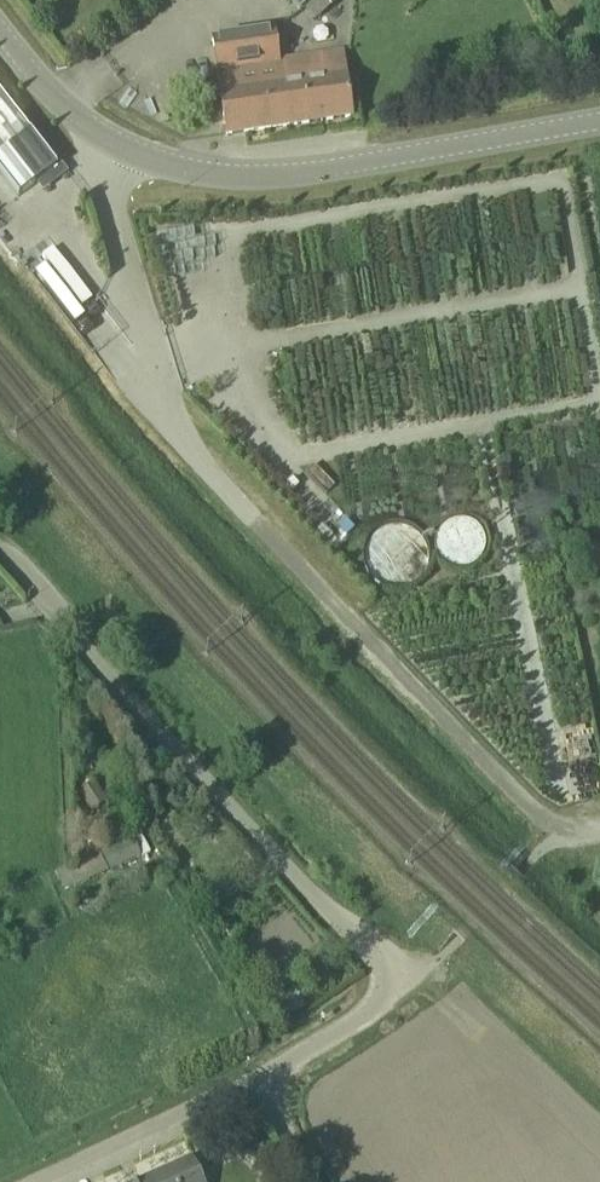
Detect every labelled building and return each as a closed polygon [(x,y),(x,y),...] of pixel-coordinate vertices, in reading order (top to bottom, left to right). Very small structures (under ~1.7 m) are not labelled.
[(297,12),(313,0),(288,0),(297,12)] [(351,118),(342,52),(279,60),(275,31),(212,40),(226,135),(322,122),(322,119),(326,119),(327,121),(351,118)] [(18,197),(56,167),(0,95),(0,174),(18,197)] [(140,856),(132,839),(56,874),(64,891),(140,856)] [(191,1159),(139,1181),(201,1181),(191,1159)]
